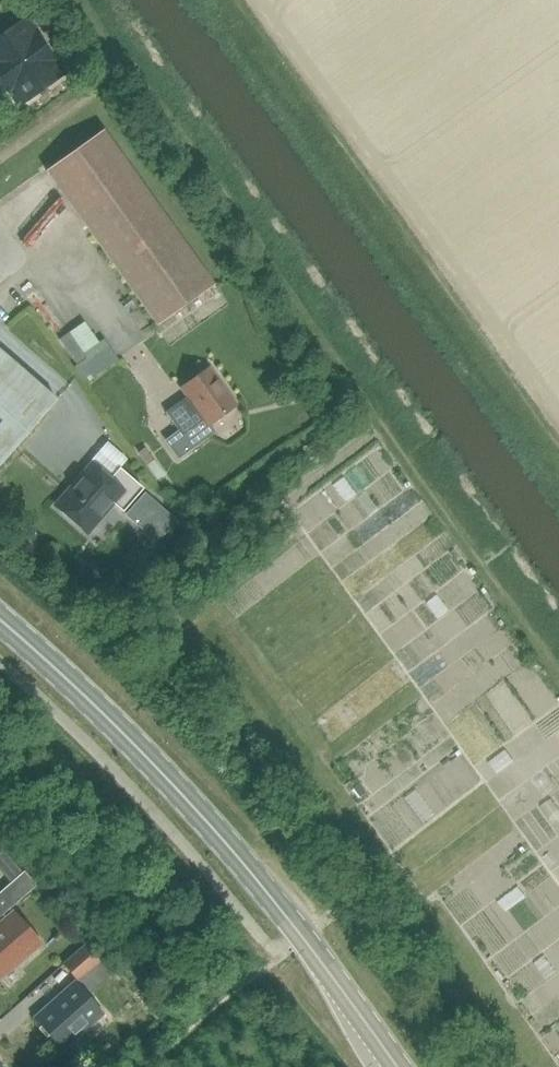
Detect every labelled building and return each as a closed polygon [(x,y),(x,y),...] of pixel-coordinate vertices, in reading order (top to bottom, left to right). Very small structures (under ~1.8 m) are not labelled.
[(0,37),(0,87),(10,92),(19,104),(62,73),(24,20),(0,37)] [(45,171),(156,326),(213,285),(102,130),(45,171)] [(79,351),(73,355),(83,370),(117,349),(104,328),(94,334),(79,311),(61,323),(79,351)] [(56,400),(0,352),(0,464),(56,400)] [(180,389),(186,397),(164,412),(180,435),(202,420),(207,426),(235,406),(208,368),(180,389)] [(303,398),(292,406),(302,420),(313,412),(303,398)] [(109,479),(93,465),(56,507),(84,532),(111,502),(122,512),(142,489),(119,468),(109,479)] [(546,755),(536,758),(542,777),(552,773),(546,755)] [(35,886),(23,872),(0,891),(0,893),(11,906),(35,886)] [(485,908),(476,913),(486,933),(496,928),(485,908)] [(39,944),(12,913),(0,923),(0,978),(39,944)] [(85,944),(62,964),(76,981),(100,960),(85,944)] [(80,1033),(101,1015),(74,983),(34,1018),(73,1063),(92,1047),(80,1033)]
